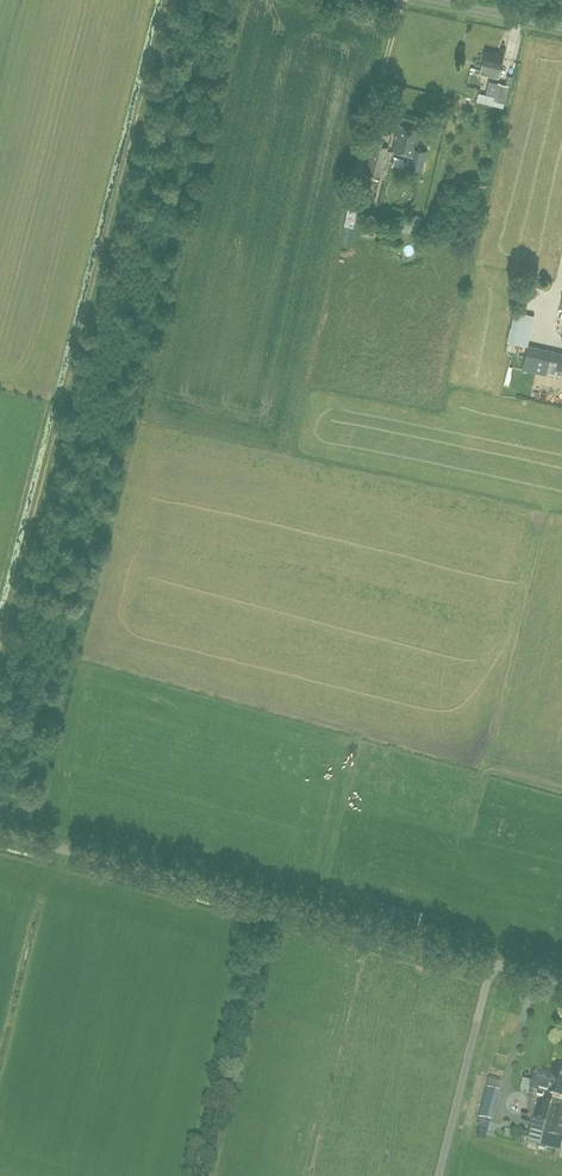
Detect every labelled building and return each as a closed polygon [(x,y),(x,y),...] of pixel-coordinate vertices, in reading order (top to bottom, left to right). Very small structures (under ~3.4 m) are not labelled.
[(498,77),(504,54),(486,50),(480,73),(498,77)] [(505,102),(509,85),(498,82),(494,100),(505,102)] [(427,150),(416,148),(420,130),(399,125),(393,150),(409,154),(407,163),(408,163),(407,169),(421,172),(427,150)] [(381,175),(388,147),(373,143),(366,171),(381,175)] [(405,219),(403,230),(411,232),(412,228),(420,229),(423,216),(414,214),(412,221),(405,219)] [(527,346),(534,317),(523,314),(515,343),(527,346)] [(528,346),(523,370),(561,378),(561,353),(528,346)] [(546,1075),(546,1077),(549,1078),(547,1083),(555,1085),(552,1096),(561,1098),(561,1068),(552,1065),(549,1076),(546,1075)] [(546,1077),(546,1075),(534,1072),(530,1089),(545,1093),(542,1103),(538,1102),(533,1119),(545,1122),(552,1096),(555,1085),(547,1083),(549,1078),(546,1077)] [(501,1079),(490,1076),(487,1086),(498,1089),(501,1079)] [(481,1111),(492,1113),(497,1092),(487,1089),(481,1111)] [(544,1135),(561,1139),(561,1111),(551,1108),(544,1135)] [(523,1126),(518,1130),(523,1135),(528,1132),(527,1131),(523,1126)] [(532,1126),(530,1136),(541,1139),(544,1129),(532,1126)]
